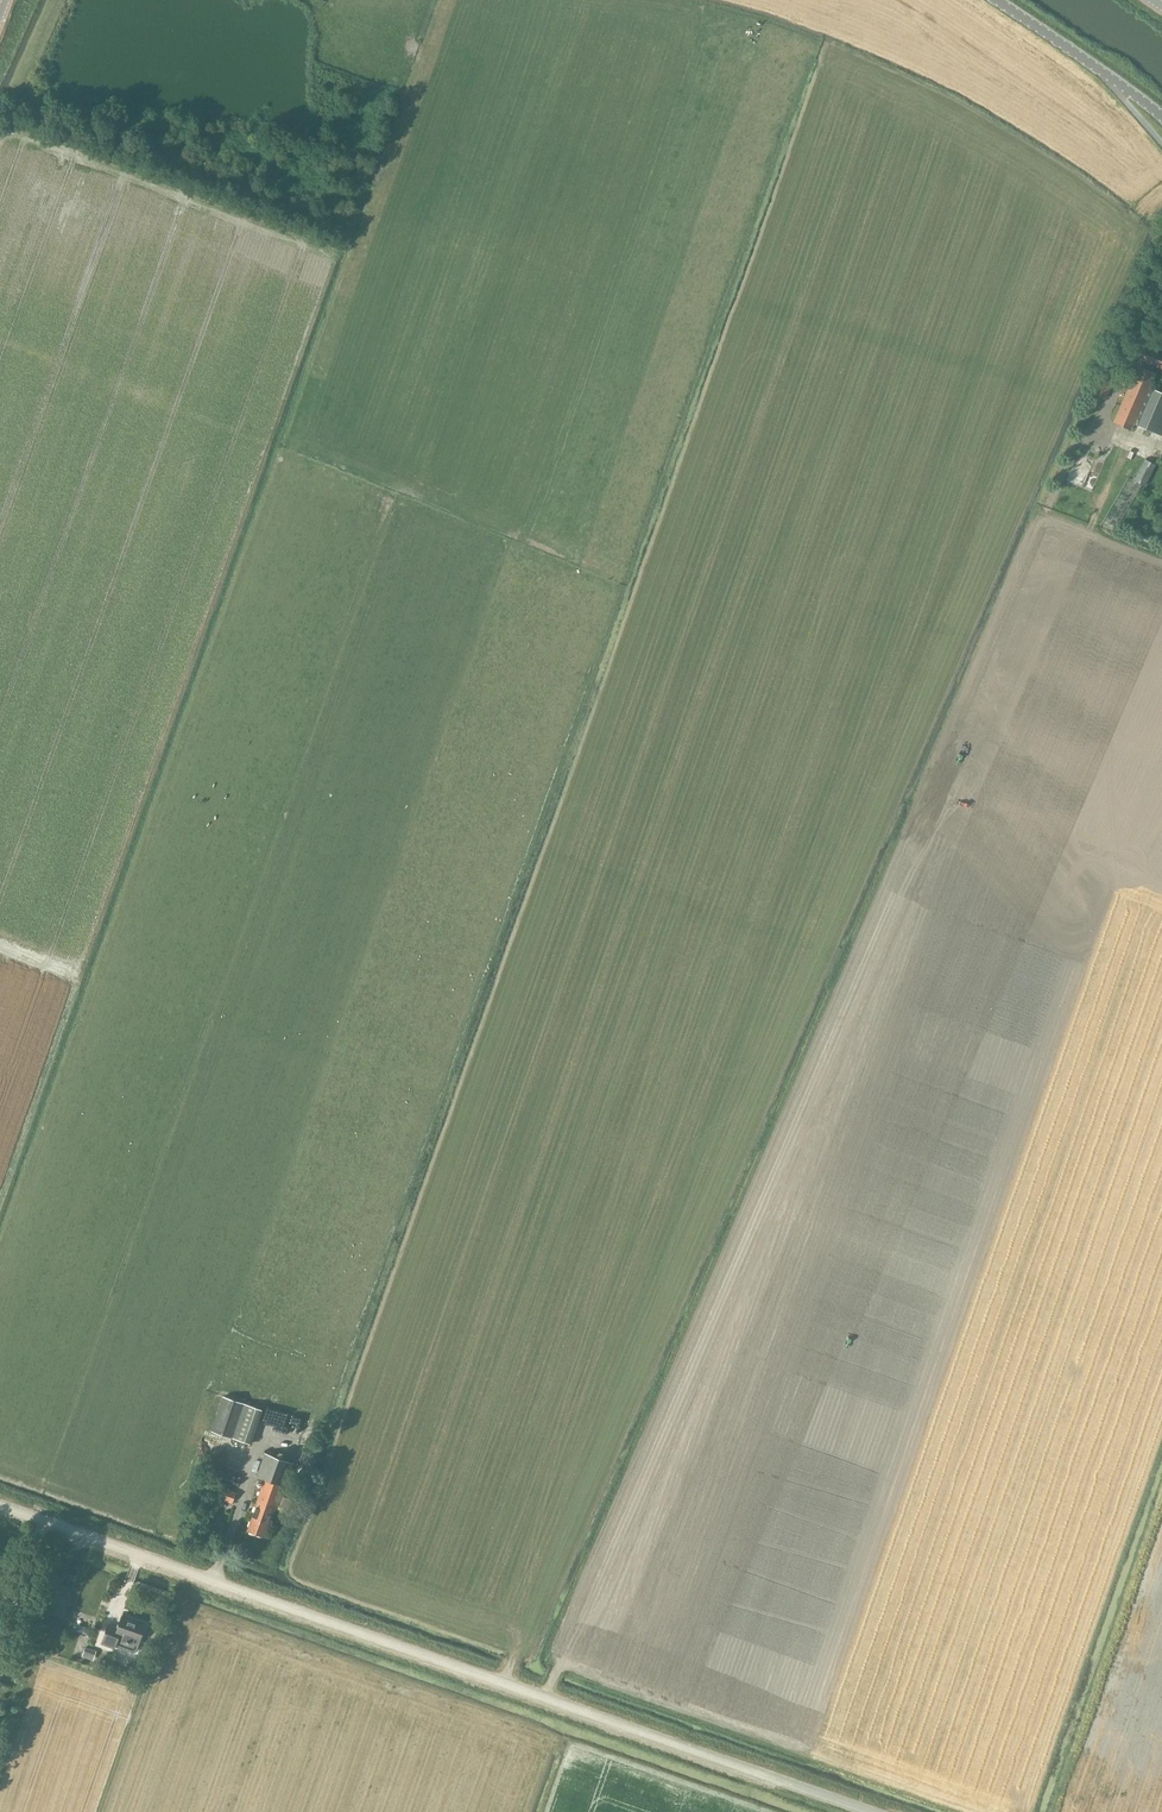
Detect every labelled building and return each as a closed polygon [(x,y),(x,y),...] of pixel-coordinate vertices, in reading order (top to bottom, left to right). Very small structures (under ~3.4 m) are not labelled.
[(1156,373),(1153,372),(1155,366),(1161,369),(1161,354),(1146,347),(1140,360),(1138,365),(1137,365),(1113,422),(1131,430),(1134,424),(1150,387),(1156,373)] [(1092,393),(1107,399),(1116,378),(1102,372),(1092,393)] [(1161,436),(1161,392),(1153,388),(1150,387),(1134,424),(1137,425),(1161,436)] [(1133,480),(1145,486),(1159,458),(1148,452),(1133,480)] [(232,1438),(250,1444),(262,1409),(223,1396),(211,1431),(232,1438)] [(247,1530),(264,1536),(283,1485),(285,1485),(293,1462),(265,1452),(257,1476),(264,1478),(247,1530)] [(220,1498),(233,1503),(236,1492),(224,1487),(220,1498)] [(283,1496),(281,1503),(290,1506),(292,1499),(283,1496)] [(101,1644),(115,1649),(118,1640),(137,1646),(145,1624),(122,1616),(118,1629),(108,1625),(101,1644)] [(72,1628),(84,1633),(86,1627),(74,1622),(72,1628)] [(83,1656),(93,1660),(96,1651),(86,1647),(83,1656)] [(751,1718),(765,1721),(766,1714),(752,1712),(751,1718)]
